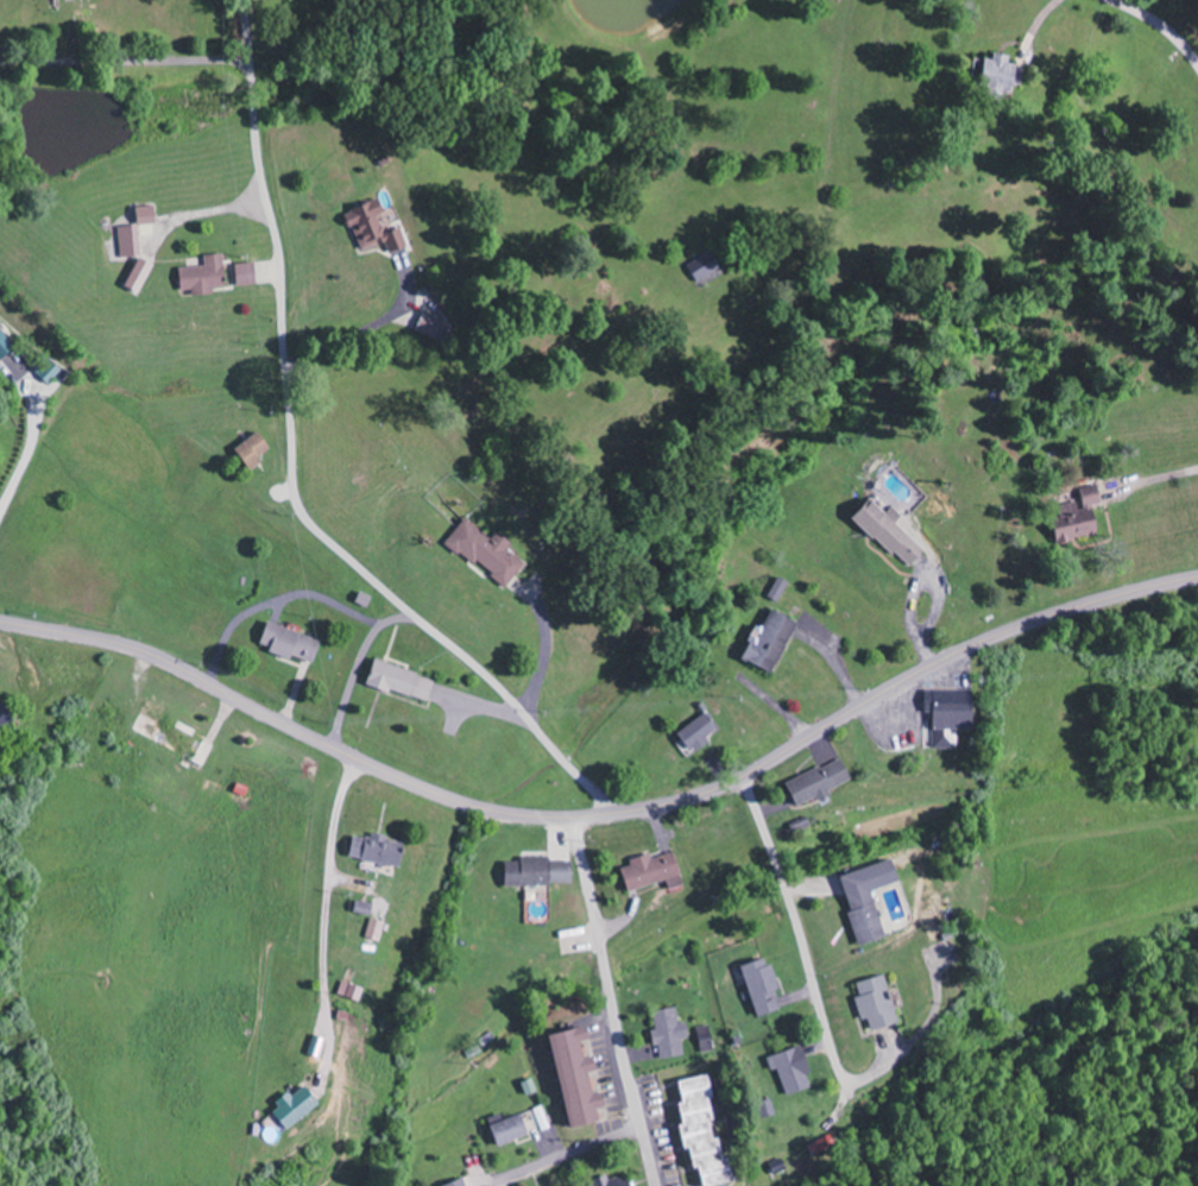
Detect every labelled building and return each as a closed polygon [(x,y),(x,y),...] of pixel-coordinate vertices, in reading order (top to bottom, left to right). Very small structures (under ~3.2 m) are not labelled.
[(999,61),(990,60),(987,89),(1022,93),(1025,66),(1014,65),(1015,56),(1000,55),(999,61)] [(362,253),(390,244),(393,255),(411,250),(404,230),(388,235),(382,217),(387,215),(382,202),(349,213),(362,253)] [(158,208),(139,208),(140,226),(159,225),(158,208)] [(122,258),(142,258),(141,227),(121,228),(122,258)] [(724,271),(715,253),(689,265),(698,284),(724,271)] [(183,269),(184,292),(195,291),(195,298),(217,297),(216,289),(229,288),(227,256),(207,257),(207,267),(183,269)] [(157,267),(143,259),(128,287),(142,294),(157,267)] [(259,286),(258,264),(238,265),(239,287),(259,286)] [(419,333),(448,344),(456,326),(426,315),(419,333)] [(18,348),(4,331),(0,335),(0,357),(3,360),(18,348)] [(267,462),(263,457),(275,449),(262,431),(238,449),(254,471),(267,462)] [(1061,543),(1104,536),(1098,504),(1105,503),(1102,486),(1078,490),(1080,502),(1065,505),(1066,514),(1056,516),(1061,543)] [(901,524),(907,517),(897,507),(891,513),(877,499),(859,518),(913,570),(930,552),(901,524)] [(528,563),(511,550),(516,543),(501,531),(496,539),(468,518),(450,543),(510,588),(528,563)] [(770,597),(782,603),(793,582),(781,576),(770,597)] [(801,621),(775,609),(767,629),(761,626),(746,659),(779,673),(801,621)] [(324,640),(271,622),(263,647),(316,665),(324,640)] [(376,662),(370,686),(432,702),(438,677),(376,662)] [(934,749),(958,750),(959,731),(977,731),(977,691),(928,690),(928,713),(935,713),(934,749)] [(17,724),(14,704),(0,706),(0,726),(17,724)] [(709,746),(705,739),(722,730),(712,713),(682,731),(695,754),(709,746)] [(800,806),(821,797),(823,801),(834,796),(832,790),(854,780),(844,758),(790,783),(800,806)] [(404,867),(407,845),(389,842),(390,836),(374,833),(373,839),(356,836),(352,858),(404,867)] [(687,886),(679,852),(656,858),(656,855),(633,860),(635,867),(626,869),(631,891),(670,882),(672,889),(687,886)] [(508,862),(509,886),(576,885),(576,859),(523,859),(523,862),(508,862)] [(845,876),(855,912),(853,913),(862,946),(890,938),(876,891),(904,882),(898,860),(845,876)] [(356,913),(374,916),(376,904),(358,901),(356,913)] [(368,939),(382,942),(387,922),(373,919),(368,939)] [(745,967),(762,1017),(785,1009),(779,991),(783,990),(772,957),(745,967)] [(860,983),(864,997),(858,998),(864,1021),(871,1019),(874,1031),(902,1023),(888,975),(860,983)] [(340,994),(362,1003),(368,990),(345,981),(340,994)] [(664,1060),(688,1055),(685,1039),(693,1038),(690,1022),(683,1024),(679,1007),(656,1012),(659,1031),(655,1032),(658,1047),(662,1046),(664,1060)] [(574,1128),(605,1122),(602,1109),(611,1107),(608,1093),(598,1096),(593,1072),(602,1070),(599,1057),(589,1059),(585,1042),(593,1041),(590,1027),(555,1035),(574,1128)] [(814,1087),(801,1048),(770,1058),(774,1071),(781,1069),(789,1096),(814,1087)] [(712,1076),(682,1081),(690,1124),(684,1125),(689,1150),(695,1149),(699,1170),(704,1169),(708,1185),(718,1185),(733,1183),(712,1076)] [(273,1110),(290,1130),(322,1104),(308,1086),(296,1096),(293,1094),(273,1110)] [(494,1124),(500,1145),(532,1137),(526,1116),(494,1124)] [(812,1145),(816,1154),(836,1146),(832,1137),(812,1145)] [(631,1175),(613,1180),(612,1176),(588,1183),(589,1185),(634,1185),(631,1175)]
